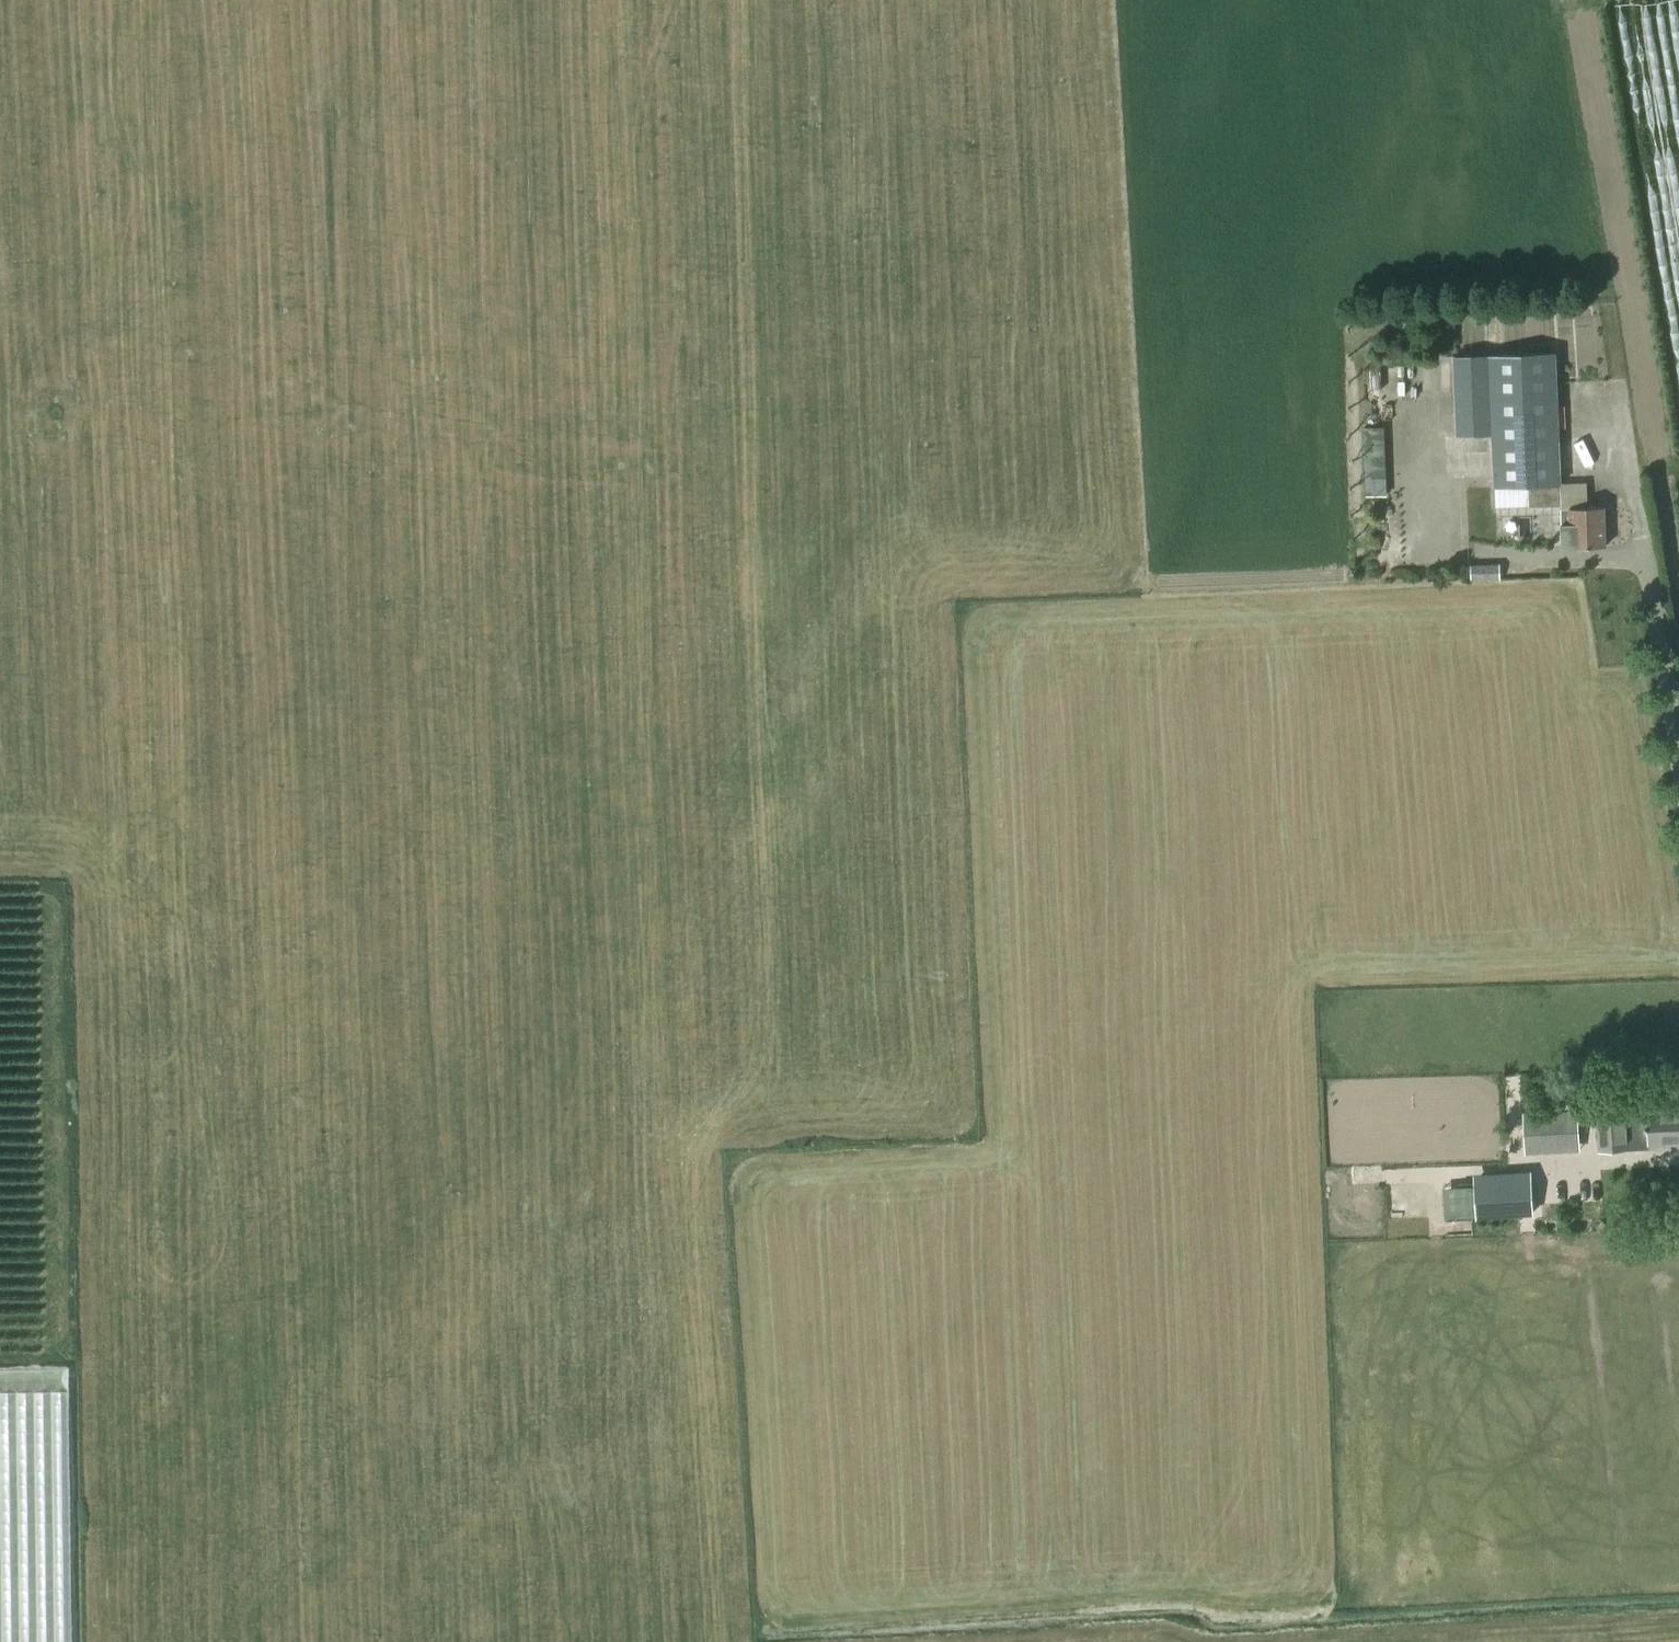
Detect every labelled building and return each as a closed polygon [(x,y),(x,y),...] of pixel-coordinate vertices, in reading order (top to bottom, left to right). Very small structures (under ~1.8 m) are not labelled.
[(1492,434),(1495,488),(1495,487),(1496,510),(1562,506),(1562,485),(1559,390),(1557,352),(1453,356),(1457,436),(1492,434)] [(1367,494),(1388,493),(1386,425),(1366,425),(1367,494)] [(1560,518),(1561,524),(1562,549),(1606,547),(1605,508),(1568,509),(1568,518),(1560,518)] [(1475,580),(1501,579),(1500,564),(1474,565),(1475,580)] [(1599,1151),(1657,1147),(1656,1144),(1678,1143),(1678,1109),(1669,1110),(1596,1114),(1599,1151)] [(1526,1154),(1579,1152),(1576,1110),(1524,1113),(1526,1154)] [(1532,1217),(1532,1210),(1530,1178),(1475,1181),(1477,1219),(1532,1217)]
